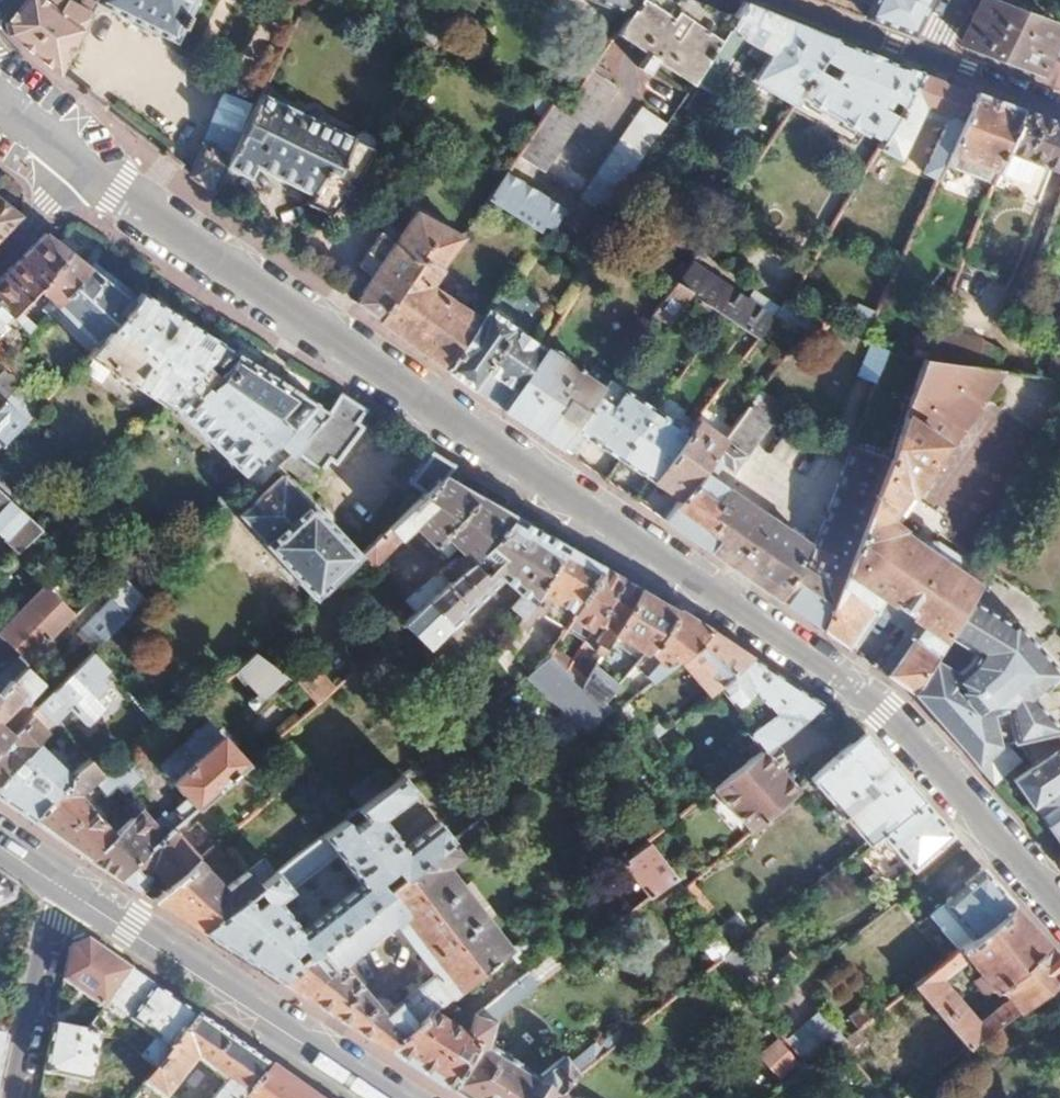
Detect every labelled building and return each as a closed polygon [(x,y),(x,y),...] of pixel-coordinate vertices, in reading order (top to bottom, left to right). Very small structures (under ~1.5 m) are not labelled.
[(6,36),(57,75),(86,17),(88,13),(62,1),(56,11),(45,6),(35,0),(23,0),(3,28),(6,36)] [(59,0),(49,0),(45,6),(56,11),(62,1),(59,0)] [(92,0),(93,1),(92,2),(171,42),(192,0),(92,0)] [(626,11),(633,0),(596,0),(626,11)] [(626,11),(612,31),(690,79),(694,73),(731,17),(689,0),(633,0),(626,11)] [(908,35),(925,0),(814,0),(908,35)] [(740,2),(731,17),(694,73),(711,83),(735,46),(759,60),(749,76),(790,102),(795,94),(831,38),(740,2)] [(963,45),(968,57),(1057,89),(1059,81),(1059,42),(1056,40),(1058,30),(983,2),(963,45)] [(918,72),(831,38),(795,94),(862,132),(863,130),(879,139),(918,72)] [(559,110),(548,104),(515,156),(541,173),(575,121),(587,128),(615,85),(587,68),(559,110)] [(970,91),(918,72),(879,139),(874,147),(895,158),(916,113),(939,123),(917,173),(931,181),(937,166),(970,91)] [(1018,108),(970,91),(937,166),(990,183),(997,165),(1017,110),(1018,108)] [(256,95),(237,135),(223,166),(245,177),(252,165),(307,192),(301,204),(322,214),(345,190),(349,183),(333,173),(350,139),(296,114),(295,108),(275,98),(270,102),(256,95)] [(663,121),(637,106),(576,196),(580,199),(602,214),(663,121)] [(1017,110),(997,165),(1059,188),(1059,126),(1017,110)] [(237,135),(208,123),(186,176),(210,195),(223,166),(237,135)] [(374,175),(360,166),(349,183),(363,192),(374,175)] [(504,174),(486,202),(534,232),(539,225),(562,236),(566,229),(553,221),(560,211),(504,174)] [(602,214),(580,199),(566,220),(574,226),(566,238),(581,246),(602,214)] [(0,202),(0,236),(19,216),(0,202)] [(378,234),(375,233),(353,267),(367,277),(351,302),(376,321),(417,253),(438,268),(460,237),(410,210),(396,232),(384,224),(378,234)] [(40,235),(0,275),(0,310),(6,316),(24,335),(31,327),(13,308),(33,288),(46,301),(50,305),(84,270),(40,235)] [(438,268),(417,253),(376,321),(444,370),(475,323),(424,287),(438,268)] [(675,284),(688,293),(719,313),(754,336),(769,315),(689,262),(675,284)] [(86,268),(84,270),(50,305),(51,306),(92,346),(125,310),(133,297),(89,264),(86,268)] [(672,282),(660,298),(650,313),(668,324),(688,293),(675,284),(672,282)] [(133,297),(125,310),(92,346),(83,355),(159,404),(162,401),(199,363),(213,341),(136,292),(133,297)] [(872,315),(854,306),(840,331),(860,342),(872,315)] [(0,310),(0,330),(5,335),(11,328),(2,319),(6,316),(0,310)] [(483,310),(475,323),(444,370),(498,408),(538,347),(483,310)] [(826,322),(812,315),(801,330),(813,339),(826,322)] [(920,332),(915,334),(911,342),(914,349),(926,353),(932,336),(920,332)] [(199,363),(162,401),(253,486),(276,463),(288,451),(322,411),(213,341),(199,363)] [(599,388),(538,347),(498,408),(557,449),(599,388)] [(10,373),(7,376),(2,371),(0,373),(0,397),(1,399),(23,377),(0,353),(0,363),(10,373)] [(886,457),(854,539),(820,631),(844,647),(869,611),(872,612),(883,595),(918,620),(907,638),(908,639),(884,675),(909,693),(930,659),(944,635),(967,596),(974,585),(951,569),(955,563),(951,553),(932,539),(923,540),(920,546),(896,530),(898,527),(884,517),(903,489),(909,493),(994,370),(931,361),(923,360),(886,457)] [(605,379),(599,388),(557,449),(570,458),(584,439),(620,389),(605,379)] [(653,411),(620,389),(584,439),(599,450),(600,449),(618,461),(653,411)] [(676,500),(661,521),(820,631),(854,539),(886,457),(849,446),(803,568),(795,563),(808,545),(709,477),(719,463),(730,471),(779,405),(758,389),(722,438),(676,500)] [(338,393),(322,411),(288,451),(315,470),(324,458),(330,463),(357,425),(351,421),(362,408),(338,393)] [(22,418),(1,399),(0,400),(0,440),(22,418)] [(685,432),(653,411),(618,461),(636,474),(638,473),(650,481),(685,432)] [(695,419),(685,432),(650,481),(676,500),(722,438),(695,419)] [(449,465),(426,449),(404,480),(423,491),(442,477),(449,465)] [(288,451),(276,463),(306,483),(315,470),(288,451)] [(10,502),(24,487),(0,463),(0,493),(10,502)] [(260,541),(257,544),(310,599),(356,555),(303,500),(301,501),(277,475),(235,515),(260,541)] [(442,477),(423,491),(356,555),(367,566),(408,525),(439,554),(450,543),(456,549),(446,562),(403,600),(415,612),(442,587),(481,552),(510,517),(442,477)] [(12,548),(35,525),(10,502),(0,493),(0,537),(12,548)] [(510,517),(481,552),(442,587),(415,612),(401,625),(427,650),(497,579),(519,597),(509,609),(520,617),(563,547),(510,517)] [(599,568),(563,547),(520,617),(515,626),(523,631),(537,607),(535,606),(543,594),(573,615),(599,568)] [(617,578),(599,568),(573,615),(569,621),(588,632),(617,578)] [(98,587),(108,596),(78,628),(85,636),(71,651),(80,659),(87,652),(141,596),(115,569),(98,587)] [(636,589),(617,578),(588,632),(586,637),(596,644),(593,650),(600,654),(611,636),(636,589)] [(39,586),(0,627),(0,638),(1,637),(15,651),(0,666),(0,685),(20,665),(73,611),(39,586)] [(671,610),(636,589),(611,636),(639,655),(671,610)] [(952,673),(930,659),(909,693),(915,698),(974,765),(996,747),(990,715),(1006,710),(1013,743),(1015,742),(1057,732),(1037,700),(1032,692),(1058,669),(1036,643),(1012,615),(1006,619),(967,596),(944,635),(971,653),(964,665),(952,673)] [(673,607),(671,610),(639,655),(631,665),(649,684),(653,681),(675,660),(674,658),(707,630),(673,607)] [(745,655),(707,630),(674,658),(675,660),(704,693),(712,685),(745,655)] [(258,703),(279,681),(248,651),(227,673),(258,703)] [(87,652),(80,659),(36,706),(51,721),(65,707),(81,723),(98,706),(90,697),(102,684),(95,677),(103,669),(87,652)] [(745,655),(712,685),(733,710),(752,695),(769,713),(744,734),(753,745),(745,752),(751,759),(759,753),(782,736),(817,703),(745,655)] [(549,656),(525,676),(587,731),(611,713),(601,703),(616,685),(605,677),(593,668),(583,686),(567,672),(549,656)] [(626,671),(616,662),(605,677),(616,685),(626,671)] [(20,665),(0,685),(0,717),(13,704),(18,708),(27,699),(30,702),(39,692),(34,687),(38,682),(20,665)] [(310,703),(329,689),(312,665),(293,678),(310,703)] [(1006,710),(990,715),(996,747),(1006,744),(1013,743),(1006,710)] [(8,735),(0,743),(0,777),(34,744),(43,734),(25,717),(8,735)] [(244,762),(205,721),(156,766),(185,798),(175,808),(184,819),(244,762)] [(858,732),(807,777),(863,843),(877,831),(917,799),(868,744),(858,732)] [(1010,781),(1028,805),(1031,803),(1059,843),(1059,742),(1058,740),(1057,732),(1015,742),(1031,765),(1010,781)] [(34,744),(0,777),(0,799),(26,817),(67,778),(41,751),(34,744)] [(1006,744),(996,747),(974,765),(990,783),(1018,759),(1006,744)] [(751,759),(709,792),(746,833),(793,790),(759,753),(751,759)] [(67,778),(26,817),(84,858),(112,832),(75,795),(90,780),(101,792),(112,781),(122,775),(104,770),(101,773),(89,761),(87,759),(83,763),(67,778)] [(129,768),(122,775),(112,781),(121,791),(139,778),(129,768)] [(402,847),(379,817),(412,791),(399,775),(271,872),(196,929),(275,979),(414,866),(448,841),(449,839),(435,821),(402,847)] [(948,833),(917,799),(877,831),(908,868),(948,833)] [(137,808),(112,832),(84,858),(116,878),(172,829),(180,822),(168,809),(163,813),(160,809),(148,819),(137,808)] [(196,856),(172,829),(116,878),(146,898),(196,856)] [(505,952),(441,867),(458,854),(448,841),(414,866),(275,979),(383,1047),(428,1012),(470,979),(505,952)] [(642,845),(616,865),(643,899),(669,879),(642,845)] [(221,886),(196,856),(146,898),(196,929),(271,872),(259,857),(221,886)] [(931,882),(945,895),(963,877),(949,864),(931,882)] [(1011,905),(978,868),(939,900),(948,911),(934,923),(956,949),(1009,906),(1011,905)] [(8,902),(12,890),(0,881),(0,906),(8,902)] [(910,985),(963,1048),(1059,976),(1059,962),(1009,906),(956,949),(910,985)] [(88,940),(68,947),(61,981),(100,1010),(129,969),(88,940)] [(514,964),(505,952),(470,979),(478,991),(514,964)] [(196,1016),(129,969),(100,1010),(83,1032),(97,1035),(107,1037),(110,1024),(123,1028),(130,1019),(154,1037),(141,1054),(156,1065),(196,1016)] [(474,1041),(446,1087),(463,1097),(531,1097),(541,1083),(553,1090),(567,1079),(595,1058),(588,1049),(568,1064),(562,1056),(535,1077),(485,1047),(488,1019),(531,986),(522,974),(473,1012),(465,1034),(474,1041)] [(428,1012),(383,1047),(446,1087),(474,1041),(465,1034),(428,1012)] [(785,1040),(806,1062),(833,1035),(812,1013),(785,1040)] [(196,1016),(156,1065),(142,1083),(160,1097),(165,1097),(195,1060),(223,1082),(211,1097),(244,1097),(269,1068),(196,1016)] [(0,1018),(0,1036),(6,1037),(10,1020),(0,1018)] [(83,1032),(52,1026),(43,1073),(86,1081),(97,1035),(83,1032)] [(777,1081),(797,1063),(775,1039),(755,1056),(777,1081)] [(269,1068),(244,1097),(313,1097),(269,1068)] [(531,1097),(566,1097),(553,1090),(541,1083),(531,1097)]
